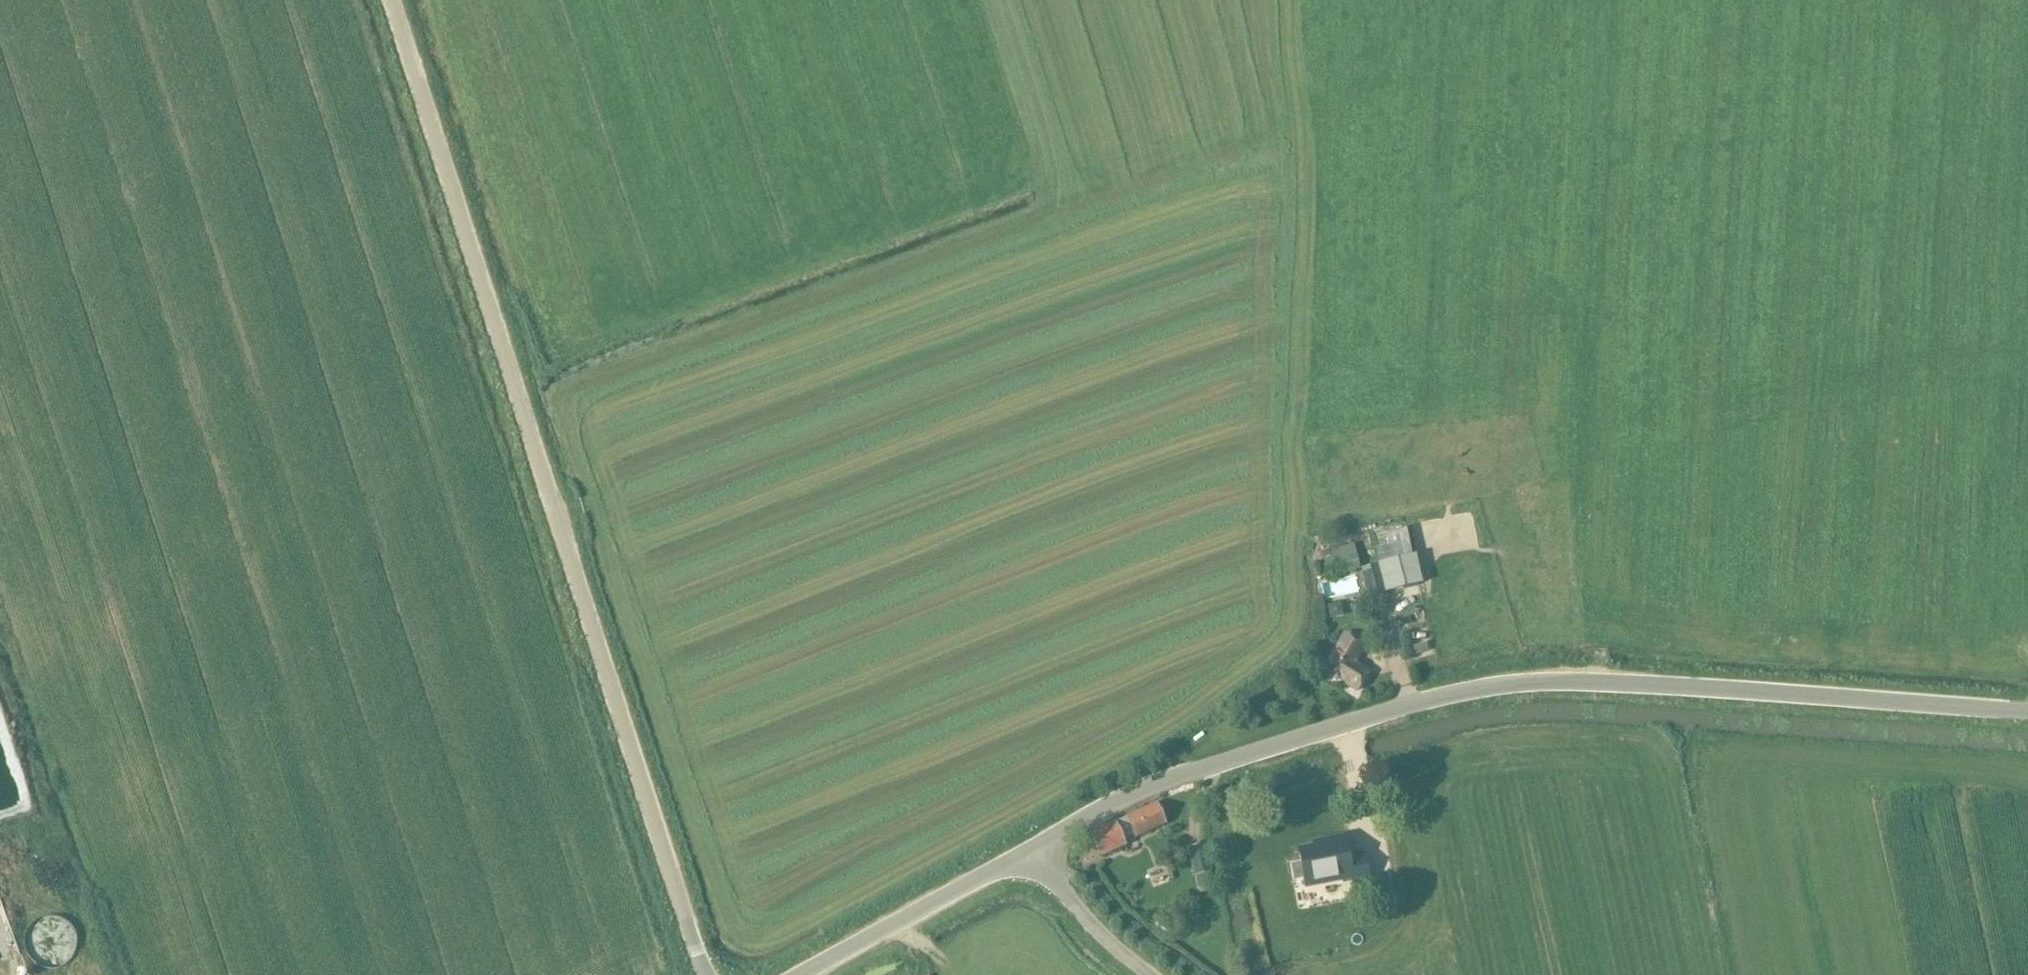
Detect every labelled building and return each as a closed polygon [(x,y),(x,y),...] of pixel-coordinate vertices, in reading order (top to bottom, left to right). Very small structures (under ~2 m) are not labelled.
[(1354,544),(1331,550),(1321,552),(1327,574),(1337,571),(1338,575),(1360,570),(1354,544)] [(1379,565),(1386,594),(1420,587),(1413,557),(1379,565)] [(1361,569),(1368,600),(1386,596),(1379,565),(1361,569)] [(1355,663),(1365,647),(1346,635),(1324,672),(1342,683),(1343,682),(1358,691),(1369,672),(1355,663)] [(1156,805),(1092,834),(1102,856),(1124,846),(1122,840),(1135,834),(1136,836),(1164,824),(1156,805)] [(1306,886),(1352,878),(1353,882),(1370,879),(1366,857),(1350,860),(1346,839),(1329,842),(1329,846),(1299,852),(1301,862),(1291,864),(1294,882),(1305,880),(1306,886)] [(1187,848),(1194,877),(1195,877),(1199,894),(1212,891),(1208,874),(1210,873),(1204,845),(1187,848)] [(49,911),(31,937),(40,944),(35,951),(59,969),(83,935),(49,911)]
